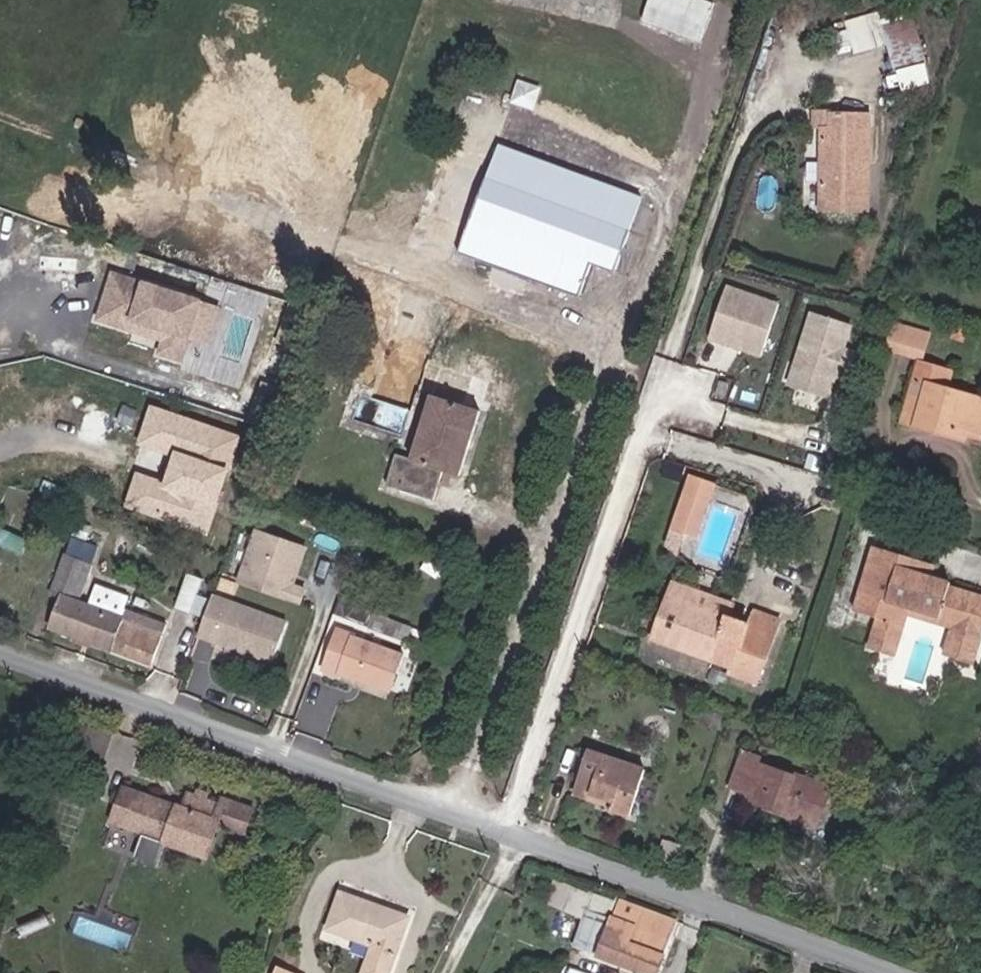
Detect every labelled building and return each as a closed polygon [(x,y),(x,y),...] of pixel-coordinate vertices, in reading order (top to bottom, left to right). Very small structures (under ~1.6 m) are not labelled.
[(711,4),(701,0),(650,0),(642,21),(696,42),(711,4)] [(888,45),(882,24),(879,13),(846,23),(855,54),(888,45)] [(926,63),(913,15),(882,24),(888,45),(895,71),(926,63)] [(533,109),(540,90),(520,82),(513,102),(533,109)] [(869,213),(870,115),(831,115),(831,129),(821,129),(820,211),(869,213)] [(615,274),(631,232),(630,232),(642,199),(500,146),(488,179),(487,179),(459,254),(580,298),(592,265),(615,274)] [(142,297),(146,285),(114,275),(111,287),(142,297)] [(187,349),(202,303),(146,285),(142,297),(111,287),(100,321),(135,333),(139,323),(168,333),(165,342),(187,349)] [(781,304),(726,286),(706,342),(762,361),(781,304)] [(854,326),(808,311),(784,386),(829,400),(835,380),(848,384),(859,352),(847,348),(854,326)] [(921,359),(928,335),(895,325),(888,349),(921,359)] [(964,340),(966,332),(955,329),(953,337),(964,340)] [(980,437),(980,398),(947,388),(952,372),(919,363),(914,381),(927,385),(915,427),(938,433),(940,427),(967,435),(980,439),(980,437)] [(100,435),(114,402),(64,381),(50,414),(100,435)] [(915,427),(927,385),(914,381),(902,423),(915,427)] [(460,477),(481,412),(432,397),(412,461),(397,456),(387,486),(434,501),(444,472),(460,477)] [(138,410),(122,405),(117,422),(133,427),(138,410)] [(208,537),(242,437),(150,406),(136,445),(173,458),(164,484),(135,473),(123,508),(208,537)] [(966,441),(967,435),(940,427),(938,433),(966,441)] [(289,493),(295,476),(288,473),(282,490),(289,493)] [(698,537),(715,486),(691,477),(673,528),(684,532),(698,537)] [(677,553),(684,532),(673,528),(667,546),(677,553)] [(289,584),(291,579),(297,576),(307,547),(257,530),(238,584),(300,606),(306,590),(294,586),(289,584)] [(91,567),(98,549),(72,539),(65,557),(91,567)] [(949,587),(950,584),(924,576),(928,564),(873,547),(854,610),(877,618),(904,626),(908,615),(910,608),(962,624),(952,657),(975,664),(980,642),(980,596),(949,587)] [(168,623),(126,607),(130,595),(97,583),(89,606),(78,602),(91,567),(65,557),(52,593),(64,597),(52,629),(151,666),(168,623)] [(191,613),(203,580),(188,575),(176,608),(191,613)] [(728,619),(733,605),(674,584),(670,597),(728,619)] [(272,664),(287,623),(213,596),(198,638),(227,648),(241,653),(272,664)] [(748,626),(728,619),(670,597),(654,640),(715,662),(732,668),(730,674),(758,684),(781,619),(754,609),(748,626)] [(962,624),(910,608),(908,615),(953,628),(945,655),(952,657),(962,624)] [(397,639),(403,624),(375,614),(369,629),(397,639)] [(895,657),(904,626),(877,618),(868,648),(895,657)] [(390,692),(402,656),(353,638),(354,637),(338,631),(324,670),(340,676),(341,674),(390,692)] [(239,658),(241,653),(227,648),(225,653),(239,658)] [(730,674),(732,668),(715,662),(709,679),(726,685),(730,674)] [(722,727),(725,717),(704,711),(701,721),(722,727)] [(102,768),(112,736),(74,724),(64,756),(102,768)] [(628,816),(643,771),(588,752),(576,788),(615,801),(612,810),(628,816)] [(818,826),(831,789),(760,765),(762,759),(744,752),(731,788),(749,794),(747,800),(818,826)] [(972,771),(967,786),(980,790),(980,774),(972,771)] [(980,790),(967,786),(964,795),(978,800),(980,790)] [(208,859),(221,822),(217,820),(223,805),(207,800),(209,794),(199,790),(197,796),(188,793),(183,807),(138,791),(123,829),(147,838),(164,844),(208,859)] [(158,860),(164,844),(147,838),(141,854),(158,860)] [(673,868),(680,847),(666,842),(659,863),(673,868)] [(585,919),(593,895),(571,886),(562,910),(585,919)] [(677,922),(594,892),(593,895),(585,919),(574,947),(645,972),(660,972),(677,922)] [(409,917),(341,893),(327,930),(373,946),(364,972),(389,972),(409,917)]
